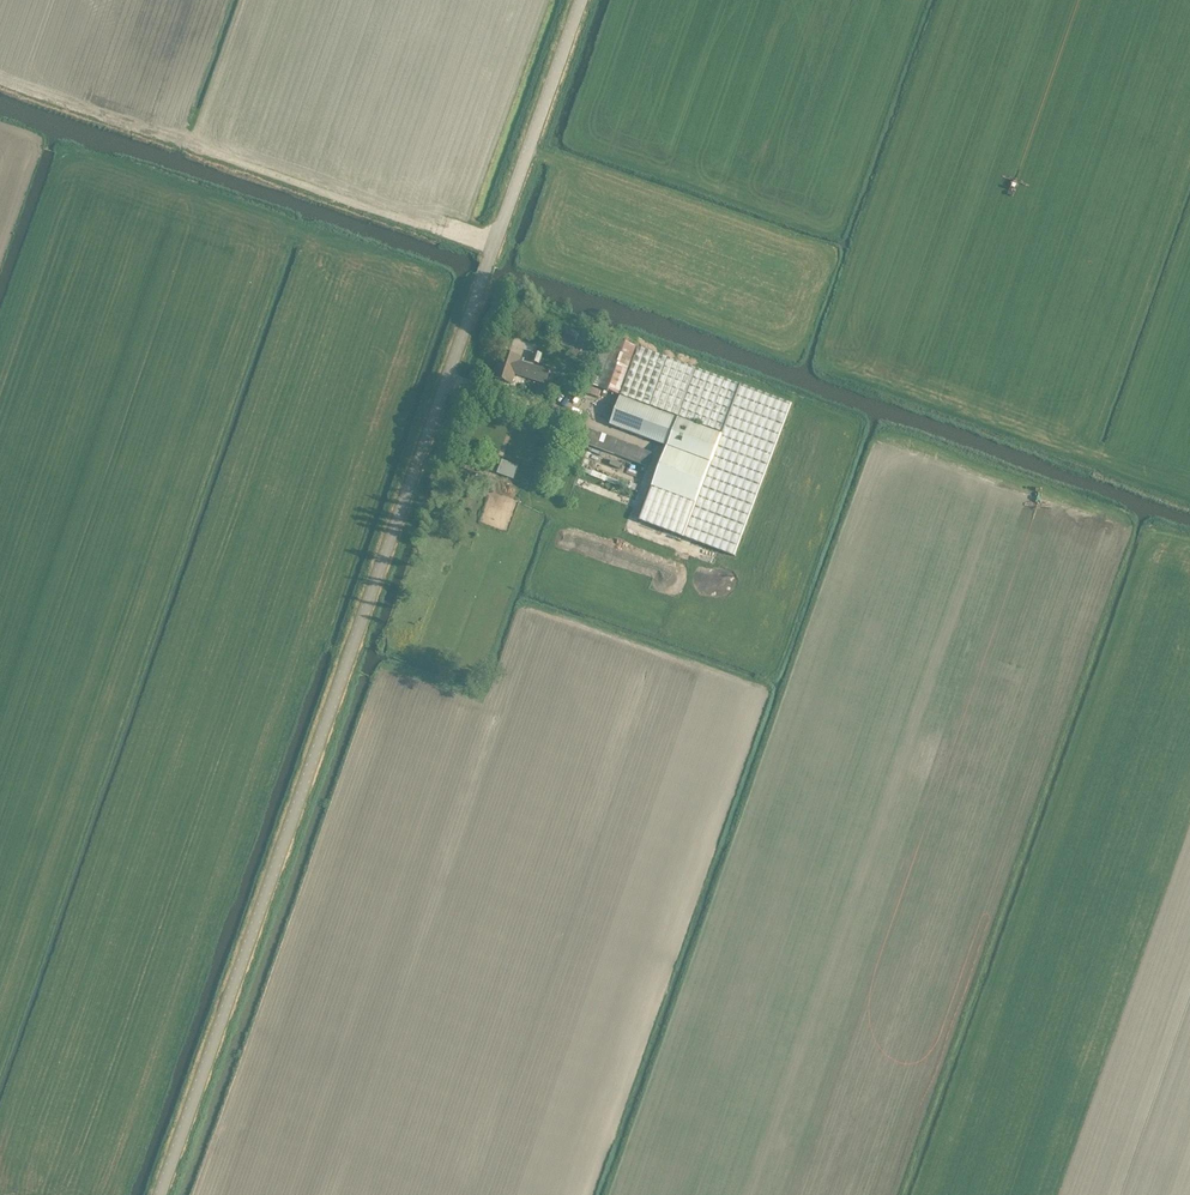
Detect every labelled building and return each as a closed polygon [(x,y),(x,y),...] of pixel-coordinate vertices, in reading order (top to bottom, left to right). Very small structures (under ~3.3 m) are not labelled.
[(572,347),(584,350),(589,338),(566,330),(563,338),(574,341),(572,347)] [(603,334),(585,381),(620,393),(609,423),(666,445),(662,455),(638,519),(733,555),(790,402),(603,334)] [(493,376),(512,382),(515,374),(545,384),(551,367),(542,364),(541,366),(520,359),(521,356),(501,349),(493,376)] [(531,359),(538,362),(542,353),(534,350),(531,359)] [(580,386),(576,395),(583,398),(587,389),(580,386)] [(781,399),(793,402),(795,395),(783,391),(781,399)] [(590,428),(584,443),(646,465),(652,451),(590,428)] [(502,459),(497,472),(513,478),(517,465),(502,459)] [(675,540),(670,552),(682,558),(688,546),(675,540)]
